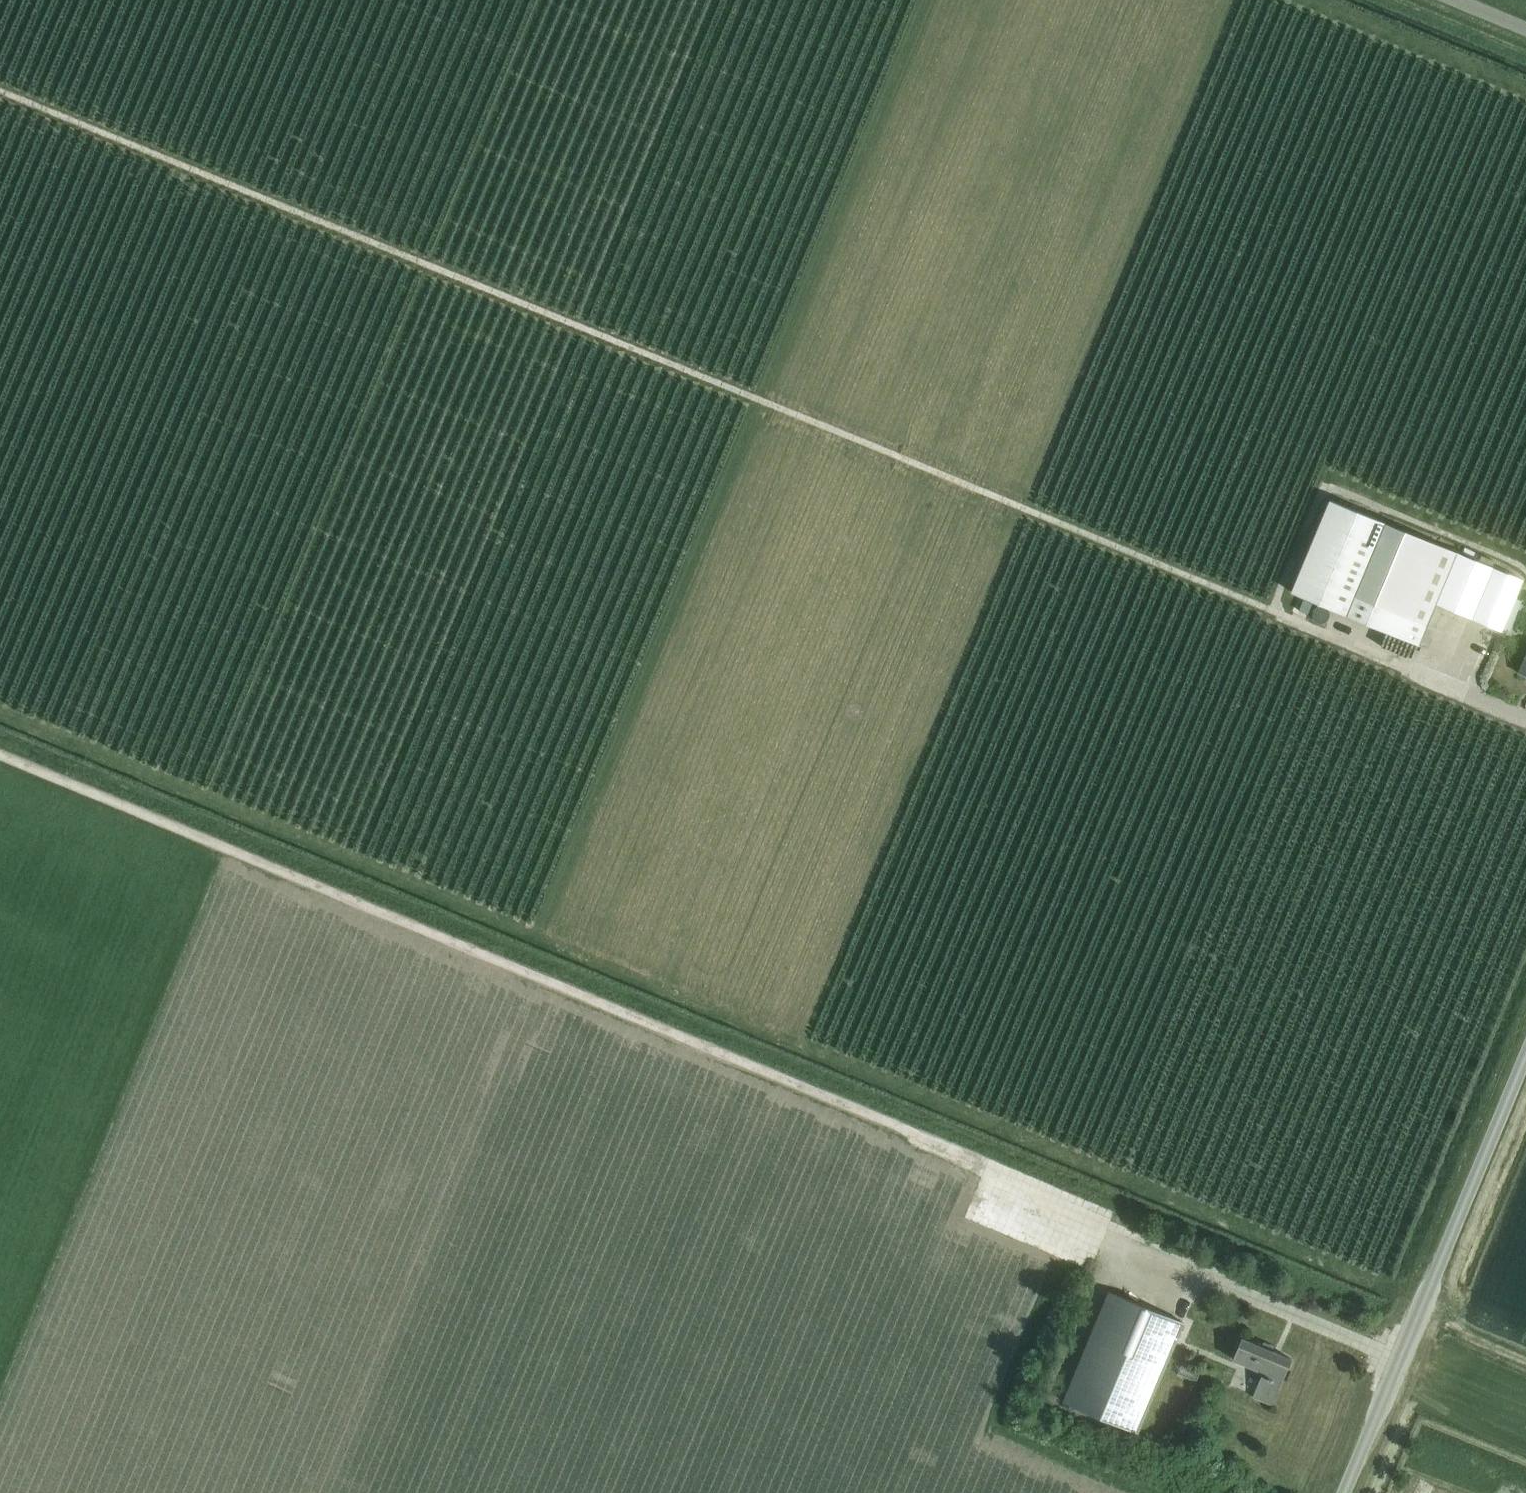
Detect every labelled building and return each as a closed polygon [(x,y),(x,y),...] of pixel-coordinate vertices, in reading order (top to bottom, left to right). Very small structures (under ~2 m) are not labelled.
[(1419,645),(1437,603),(1458,553),(1330,500),(1291,592),(1419,645)] [(1437,603),(1475,619),(1496,569),(1458,553),(1437,603)] [(1496,569),(1475,619),(1501,630),(1522,580),(1496,569)] [(1518,673),(1525,676),(1525,654),(1518,673)] [(1138,1432),(1183,1322),(1109,1292),(1064,1402),(1138,1432)] [(1272,1405),(1291,1359),(1241,1338),(1232,1359),(1263,1372),(1252,1397),(1272,1405)]
